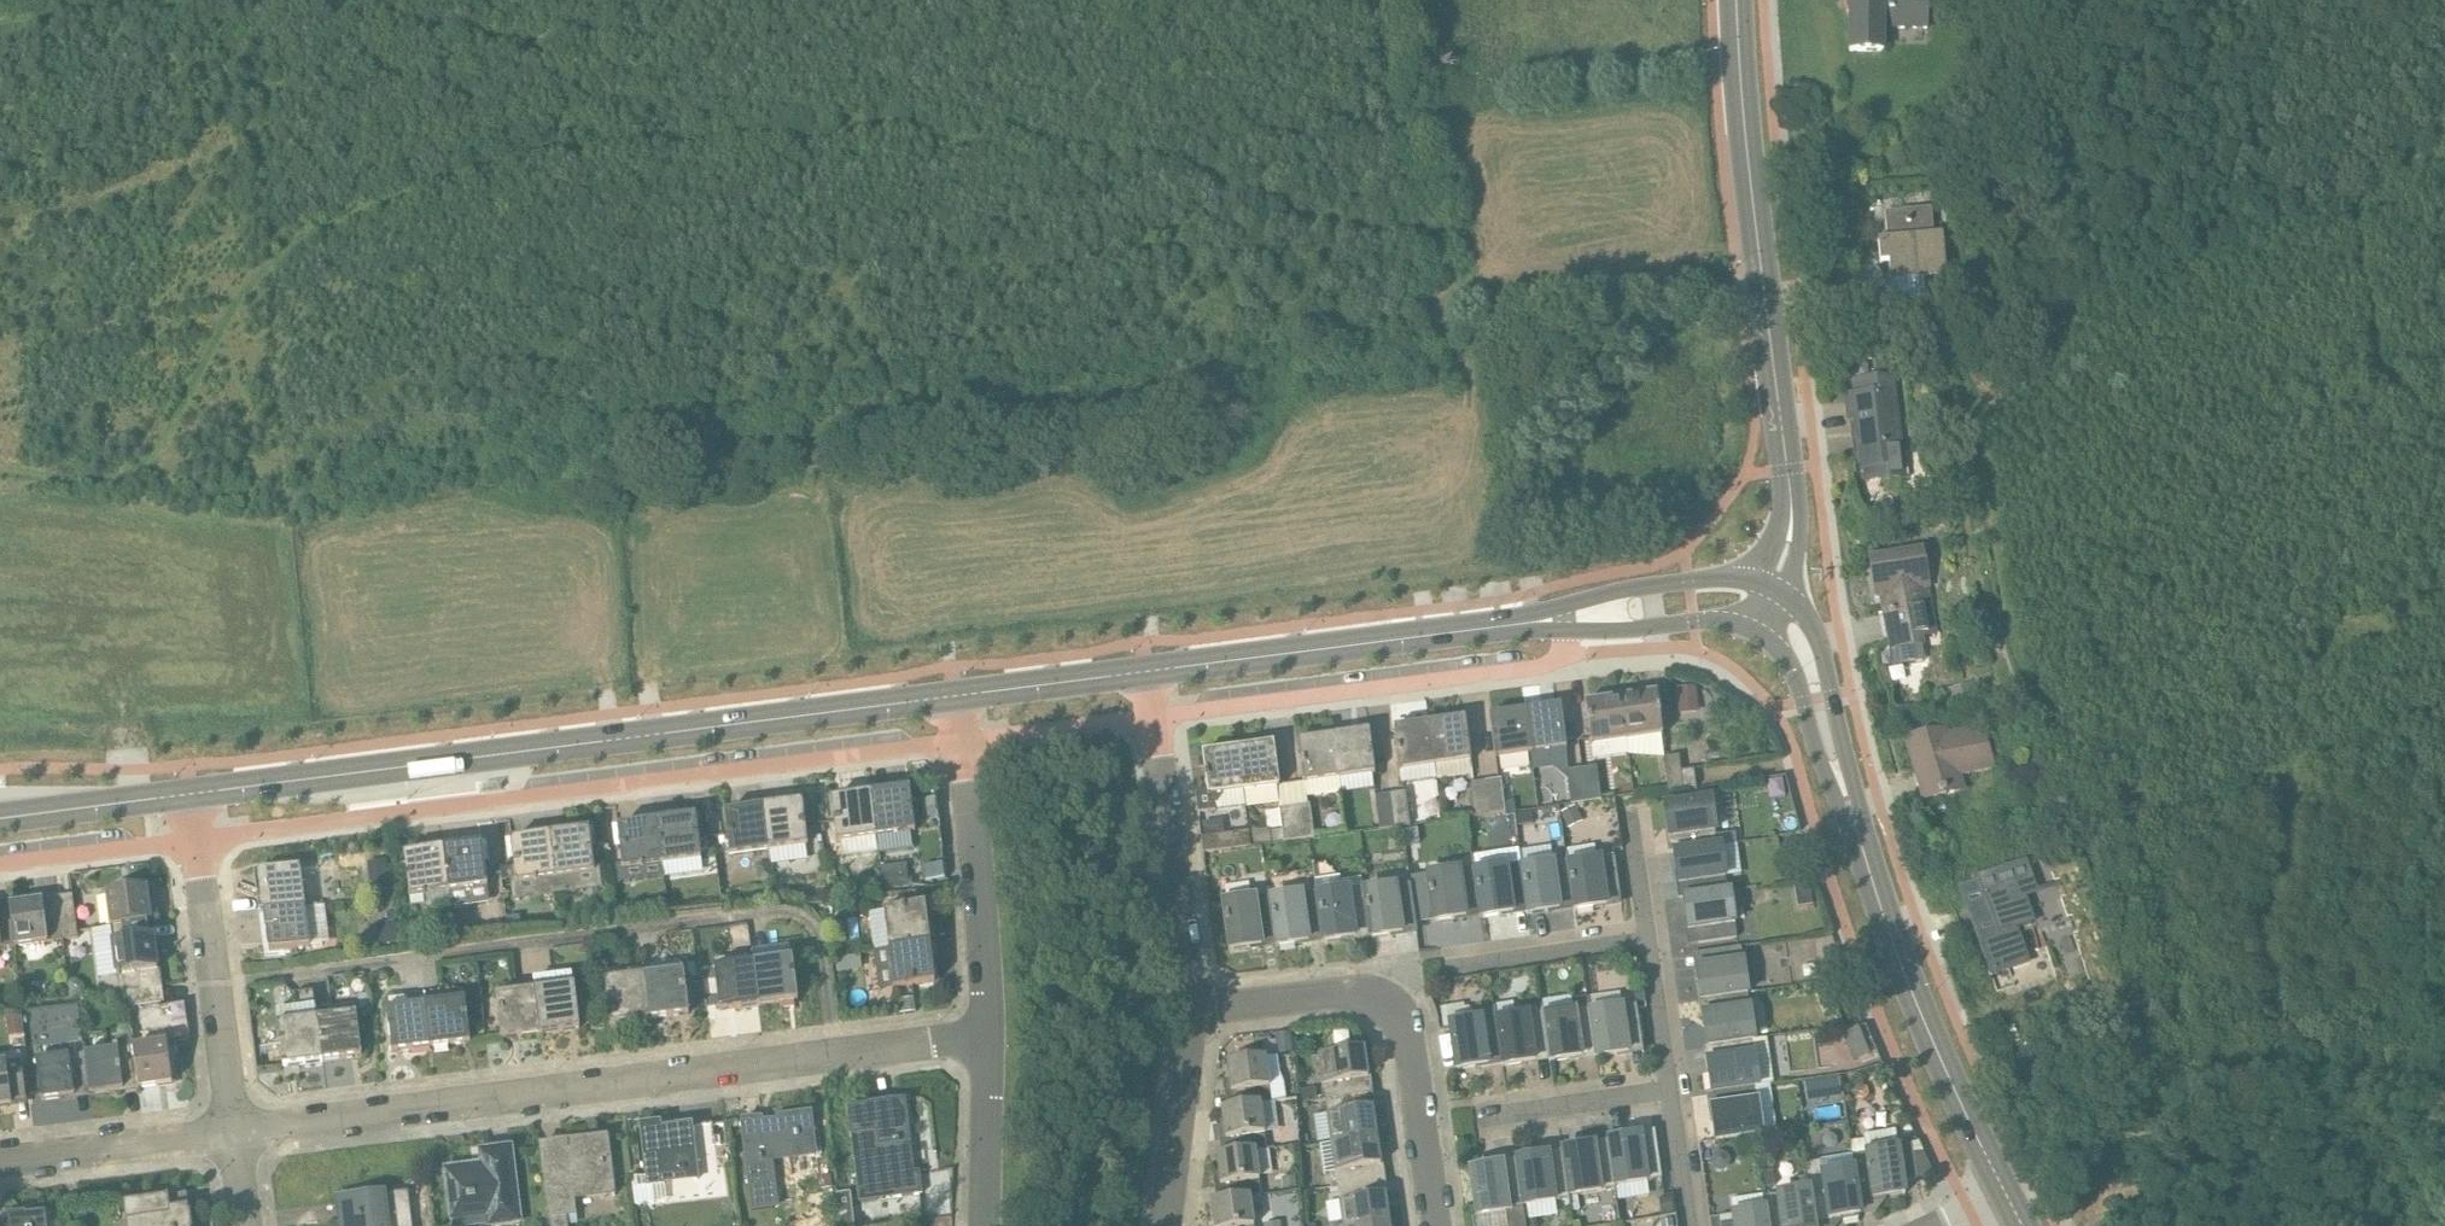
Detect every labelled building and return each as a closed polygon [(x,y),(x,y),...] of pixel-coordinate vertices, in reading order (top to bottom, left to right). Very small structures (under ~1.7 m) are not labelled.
[(1885,52),(1885,29),(1928,29),(1928,0),(1850,0),(1850,52),(1885,52)] [(1813,201),(1824,212),(1835,201),(1823,190),(1813,201)] [(1898,300),(1922,299),(1949,297),(1943,233),(1933,234),(1931,208),(1885,212),(1887,239),(1878,240),(1879,254),(1888,253),(1889,267),(1888,267),(1888,272),(1896,271),(1898,300)] [(1883,479),(1905,477),(1908,477),(1896,378),(1869,381),(1869,382),(1872,382),(1873,395),(1847,398),(1850,424),(1857,423),(1862,470),(1882,468),(1883,479)] [(1891,652),(1925,646),(1923,638),(1937,636),(1929,590),(1931,589),(1925,552),(1870,562),(1876,598),(1881,597),(1891,652)] [(1552,682),(1525,684),(1526,709),(1553,707),(1552,682)] [(1677,689),(1680,715),(1699,712),(1696,687),(1677,689)] [(1621,699),(1626,742),(1663,737),(1657,694),(1621,699)] [(1591,747),(1626,742),(1621,699),(1585,704),(1591,747)] [(1531,754),(1567,749),(1561,707),(1525,712),(1531,754)] [(1495,759),(1531,754),(1525,712),(1490,716),(1495,759)] [(1435,767),(1471,762),(1465,720),(1430,724),(1435,767)] [(1924,802),(1965,791),(1961,778),(1996,768),(1983,722),(1949,731),(1949,729),(1907,741),(1924,802)] [(1400,771),(1435,767),(1430,724),(1394,729),(1400,771)] [(1339,780),(1375,775),(1369,732),(1333,737),(1339,780)] [(1304,785),(1339,780),(1333,737),(1298,742),(1304,785)] [(1238,750),(1243,793),(1279,788),(1274,745),(1238,750)] [(1208,798),(1243,793),(1238,750),(1202,755),(1208,798)] [(1684,790),(1681,772),(1680,756),(1664,758),(1669,792),(1684,790)] [(1582,768),(1586,802),(1601,800),(1597,766),(1582,768)] [(1571,804),(1586,802),(1582,768),(1567,771),(1571,804)] [(1681,772),(1684,790),(1697,788),(1694,771),(1681,772)] [(1486,782),(1490,815),(1505,813),(1501,780),(1486,782)] [(1475,817),(1490,815),(1486,782),(1471,784),(1475,817)] [(871,796),(876,838),(915,832),(910,791),(871,796)] [(1390,794),(1395,828),(1410,826),(1405,792),(1390,794)] [(1380,830),(1395,828),(1390,794),(1375,796),(1380,830)] [(837,843),(876,838),(871,796),(832,801),(837,843)] [(1718,834),(1717,824),(1714,824),(1711,800),(1665,807),(1669,839),(1678,838),(1680,852),(1718,847),(1718,843),(1716,834),(1718,834)] [(770,851),(808,846),(803,805),(764,810),(770,851)] [(1294,807),(1299,840),(1313,838),(1309,805),(1294,807)] [(1284,842),(1299,840),(1294,807),(1279,809),(1284,842)] [(1576,807),(1561,813),(1568,829),(1583,822),(1576,807)] [(730,856),(770,851),(764,810),(725,815),(730,856)] [(1532,812),(1516,813),(1517,826),(1534,825),(1532,812)] [(662,864),(701,859),(696,819),(657,824),(662,864)] [(1203,823),(1205,837),(1224,835),(1222,820),(1203,823)] [(662,864),(657,824),(618,828),(623,864),(616,865),(618,884),(664,878),(662,864)] [(1420,842),(1419,827),(1401,829),(1402,844),(1420,842)] [(1264,842),(1263,830),(1249,832),(1251,844),(1264,842)] [(589,832),(551,837),(559,896),(585,892),(582,875),(595,873),(589,832)] [(1205,837),(1201,838),(1203,853),(1251,847),(1249,832),(1224,835),(1205,837)] [(551,837),(511,842),(514,866),(516,878),(517,884),(530,882),(533,899),(559,896),(551,837)] [(1679,885),(1687,884),(1689,898),(1727,893),(1727,890),(1725,879),(1728,879),(1722,843),(1718,843),(1718,847),(1680,852),(1674,853),(1679,885)] [(482,846),(443,851),(449,892),(451,909),(471,906),(469,894),(488,892),(482,846)] [(410,897),(449,892),(443,851),(404,856),(410,897)] [(1568,862),(1573,900),(1575,911),(1607,906),(1606,898),(1620,896),(1615,858),(1602,860),(1602,857),(1568,862)] [(1992,978),(1991,976),(2028,963),(2016,930),(2038,922),(2028,895),(2037,891),(2026,860),(1976,877),(1978,881),(1958,888),(1965,906),(1954,910),(1961,931),(1973,927),(1973,928),(1978,927),(1981,937),(1978,938),(1989,971),(1987,971),(1990,979),(1992,978)] [(1521,866),(1526,903),(1528,915),(1560,910),(1559,902),(1573,900),(1568,862),(1556,864),(1555,861),(1521,866)] [(908,878),(906,864),(881,867),(883,881),(908,878)] [(1474,870),(1479,907),(1481,918),(1513,914),(1512,905),(1526,903),(1521,866),(1509,867),(1508,865),(1474,870)] [(516,878),(514,866),(501,868),(502,879),(509,879),(516,878)] [(264,913),(306,908),(301,869),(259,874),(264,913)] [(1462,869),(1427,873),(1434,922),(1466,918),(1465,909),(1479,907),(1474,870),(1462,871),(1462,869)] [(391,896),(389,879),(366,882),(368,899),(391,896)] [(1812,885),(1796,888),(1799,907),(1815,904),(1812,885)] [(1363,891),(1369,929),(1371,940),(1403,935),(1401,927),(1416,925),(1410,887),(1398,889),(1397,886),(1363,891)] [(111,928),(147,923),(151,922),(147,889),(107,894),(111,928)] [(1697,930),(1699,944),(1736,938),(1734,926),(1737,925),(1731,889),(1727,890),(1727,893),(1689,898),(1684,899),(1689,931),(1697,930)] [(1317,895),(1322,932),(1324,944),(1356,939),(1355,931),(1369,929),(1363,891),(1351,893),(1351,890),(1317,895)] [(1270,899),(1275,936),(1277,948),(1309,943),(1308,935),(1322,932),(1317,895),(1304,897),(1304,894),(1270,899)] [(1270,899),(1247,902),(1223,905),(1230,951),(1262,947),(1261,938),(1275,936),(1270,899)] [(15,946),(49,942),(64,940),(59,905),(44,907),(43,902),(10,907),(10,911),(15,946)] [(64,940),(78,938),(74,903),(59,905),(64,940)] [(306,908),(264,913),(269,953),(319,946),(317,932),(325,931),(322,910),(317,906),(306,908)] [(889,950),(930,945),(925,906),(884,911),(889,950)] [(15,947),(15,946),(10,911),(0,913),(0,952),(3,951),(2,948),(14,946),(14,947),(15,947)] [(520,915),(506,916),(508,932),(522,930),(520,915)] [(396,921),(377,923),(380,946),(399,943),(396,921)] [(119,992),(126,991),(160,987),(153,937),(149,938),(147,923),(111,928),(119,992)] [(930,945),(889,950),(894,989),(935,984),(930,945)] [(1747,996),(1750,996),(1744,959),(1742,960),(1741,948),(1703,953),(1705,968),(1697,969),(1701,1001),(1710,1000),(1747,995),(1747,996)] [(849,971),(847,958),(836,959),(837,972),(849,971)] [(754,964),(759,1006),(798,1002),(793,959),(754,964)] [(720,1011),(759,1006),(754,964),(714,969),(720,1011)] [(1816,964),(1803,965),(1804,978),(1817,977),(1816,964)] [(644,978),(650,1020),(689,1016),(684,973),(644,978)] [(611,1025),(650,1020),(644,978),(605,983),(611,1025)] [(85,995),(85,991),(84,985),(77,979),(68,979),(70,997),(85,995)] [(126,991),(128,1007),(162,1002),(160,987),(126,991)] [(536,992),(541,1034),(580,1029),(574,987),(536,992)] [(1645,1001),(1643,987),(1632,988),(1634,1003),(1645,1001)] [(284,1067),(323,1062),(317,1009),(314,992),(278,997),(282,1026),(279,1026),(284,1067)] [(502,1040),(541,1034),(536,992),(496,997),(502,1040)] [(371,994),(358,995),(359,1010),(371,1009),(371,994)] [(1708,1047),(1714,1047),(1752,1041),(1752,1042),(1756,1042),(1751,1006),(1749,1007),(1747,996),(1747,995),(1710,1000),(1712,1014),(1704,1015),(1708,1047)] [(914,999),(898,1001),(900,1012),(916,1010),(914,999)] [(426,1006),(432,1048),(471,1043),(465,1001),(426,1006)] [(317,1009),(323,1062),(362,1057),(355,1004),(317,1009)] [(393,1054),(432,1048),(426,1006),(387,1011),(393,1054)] [(1590,1012),(1595,1047),(1597,1059),(1629,1054),(1628,1046),(1642,1044),(1637,1006),(1590,1012)] [(1590,1009),(1543,1016),(1549,1051),(1550,1062),(1582,1058),(1581,1050),(1595,1047),(1590,1012),(1590,1009)] [(1496,1020),(1502,1055),(1503,1066),(1535,1062),(1534,1053),(1549,1051),(1543,1016),(1543,1013),(1496,1020)] [(22,1017),(6,1019),(8,1037),(24,1035),(22,1017)] [(1502,1055),(1496,1020),(1496,1017),(1450,1024),(1456,1070),(1488,1065),(1487,1057),(1502,1055)] [(1848,1048),(1864,1041),(1859,1028),(1842,1035),(1848,1048)] [(1292,1033),(1275,1034),(1277,1054),(1294,1053),(1292,1033)] [(123,1086),(138,1084),(133,1048),(133,1039),(117,1040),(118,1050),(86,1054),(89,1090),(90,1095),(124,1091),(123,1086)] [(1712,1094),(1718,1093),(1755,1088),(1756,1090),(1760,1089),(1755,1052),(1753,1053),(1752,1042),(1752,1041),(1714,1047),(1716,1061),(1707,1062),(1712,1094)] [(133,1048),(138,1084),(139,1089),(172,1084),(167,1044),(133,1048)] [(1325,1100),(1368,1094),(1366,1079),(1368,1079),(1364,1049),(1319,1056),(1325,1100)] [(74,1092),(89,1090),(86,1054),(36,1060),(41,1101),(75,1097),(74,1092)] [(1271,1104),(1271,1103),(1269,1082),(1265,1058),(1227,1064),(1230,1081),(1224,1083),(1225,1095),(1231,1094),(1234,1108),(1261,1104),(1261,1105),(1271,1104)] [(12,1105),(12,1100),(26,1098),(22,1061),(7,1063),(6,1062),(0,1063),(0,1106),(12,1105)] [(1840,1076),(1826,1078),(1828,1092),(1841,1090),(1840,1076)] [(1315,1088),(1301,1090),(1303,1102),(1317,1099),(1315,1088)] [(1711,1109),(1716,1141),(1764,1134),(1759,1100),(1757,1100),(1756,1090),(1755,1088),(1718,1093),(1719,1108),(1711,1109)] [(1331,1143),(1376,1137),(1372,1108),(1370,1109),(1368,1094),(1325,1100),(1331,1143)] [(859,1203),(898,1198),(922,1195),(920,1172),(908,1174),(904,1145),(911,1144),(906,1103),(848,1110),(859,1203)] [(1220,1141),(1226,1140),(1228,1154),(1256,1151),(1266,1150),(1264,1134),(1265,1134),(1261,1105),(1261,1104),(1234,1108),(1222,1110),(1224,1128),(1218,1129),(1220,1141)] [(768,1163),(817,1156),(812,1113),(776,1118),(777,1125),(763,1127),(763,1120),(741,1122),(749,1184),(770,1182),(768,1163)] [(693,1202),(723,1198),(714,1125),(654,1132),(653,1126),(640,1127),(648,1187),(691,1182),(693,1202)] [(1616,1187),(1638,1184),(1662,1180),(1656,1142),(1642,1145),(1641,1136),(1609,1141),(1610,1152),(1616,1187)] [(1338,1187),(1380,1181),(1378,1167),(1381,1166),(1376,1137),(1331,1143),(1338,1187)] [(540,1147),(551,1225),(568,1225),(567,1216),(576,1215),(574,1191),(614,1186),(608,1138),(540,1147)] [(1603,1189),(1616,1187),(1610,1152),(1596,1154),(1595,1146),(1563,1150),(1564,1162),(1570,1198),(1604,1193),(1603,1189)] [(1898,1148),(1853,1155),(1854,1167),(1858,1193),(1872,1191),(1873,1199),(1905,1195),(1898,1148)] [(520,1223),(511,1150),(481,1154),(483,1170),(473,1171),(473,1167),(446,1171),(449,1195),(453,1225),(481,1225),(488,1225),(500,1225),(520,1223)] [(1223,1201),(1249,1197),(1250,1197),(1262,1196),(1256,1151),(1228,1154),(1216,1156),(1219,1174),(1213,1175),(1215,1187),(1221,1186),(1223,1201)] [(1557,1203),(1557,1200),(1570,1198),(1564,1162),(1550,1164),(1549,1155),(1517,1160),(1518,1171),(1524,1208),(1557,1203)] [(1806,1163),(1810,1190),(1813,1214),(1827,1211),(1829,1220),(1861,1215),(1858,1193),(1854,1167),(1823,1171),(1821,1161),(1806,1163)] [(1524,1208),(1518,1171),(1504,1173),(1503,1165),(1470,1170),(1477,1216),(1505,1212),(1507,1225),(1526,1225),(1523,1208),(1524,1208)] [(1762,1169),(1763,1185),(1777,1184),(1775,1167),(1762,1169)] [(833,1173),(820,1174),(821,1188),(834,1187),(833,1173)] [(1296,1177),(1282,1179),(1284,1192),(1298,1190),(1296,1177)] [(1389,1225),(1385,1196),(1382,1196),(1380,1181),(1338,1187),(1343,1225),(1381,1225),(1389,1225)] [(1765,1210),(1767,1225),(1815,1225),(1813,1214),(1810,1190),(1763,1197),(1765,1210)] [(851,1192),(834,1194),(838,1225),(854,1225),(851,1192)] [(409,1193),(370,1198),(370,1199),(339,1203),(342,1225),(413,1225),(409,1193)] [(66,1211),(83,1208),(81,1196),(64,1198),(66,1211)] [(189,1208),(171,1210),(169,1197),(124,1203),(127,1225),(191,1225),(189,1208)] [(1223,1201),(1211,1202),(1214,1220),(1208,1221),(1208,1225),(1254,1225),(1250,1197),(1249,1197),(1223,1201)] [(1673,1197),(1659,1199),(1661,1214),(1675,1212),(1673,1197)] [(1765,1210),(1719,1217),(1720,1225),(1767,1225),(1765,1210)] [(71,1212),(75,1225),(85,1225),(87,1223),(86,1215),(71,1212)] [(3,1219),(3,1225),(48,1225),(46,1213),(3,1219)]
